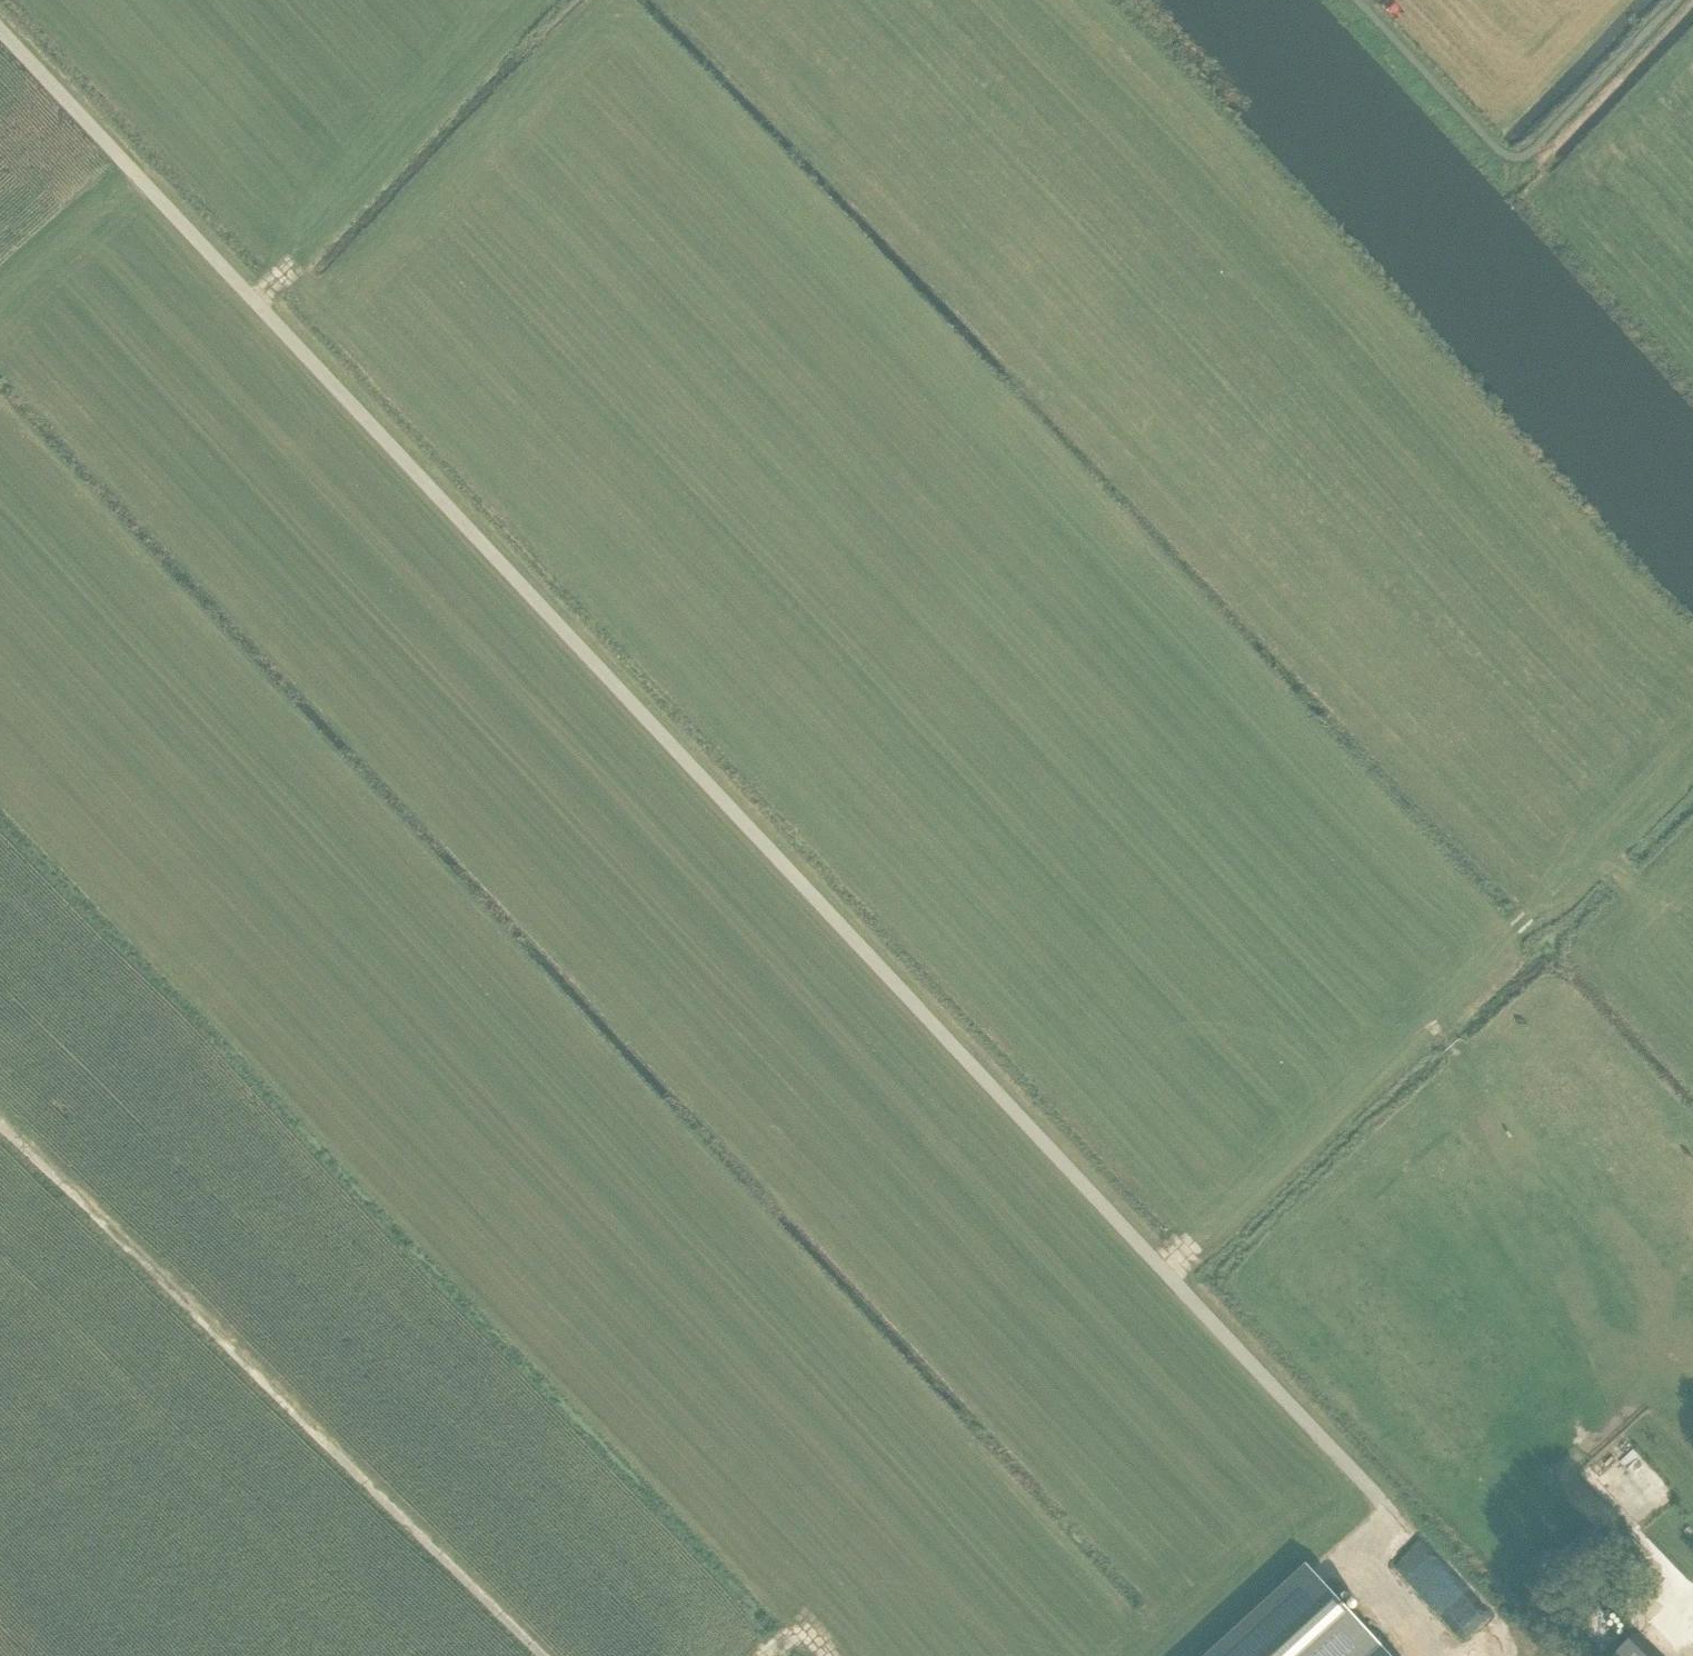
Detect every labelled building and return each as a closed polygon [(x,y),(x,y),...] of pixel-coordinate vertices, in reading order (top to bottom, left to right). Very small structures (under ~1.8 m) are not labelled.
[(1311,1568),(1215,1655),(1391,1655),(1311,1568)] [(1600,1624),(1621,1631),(1626,1616),(1605,1609),(1600,1624)] [(1633,1639),(1616,1655),(1650,1655),(1633,1639)]
